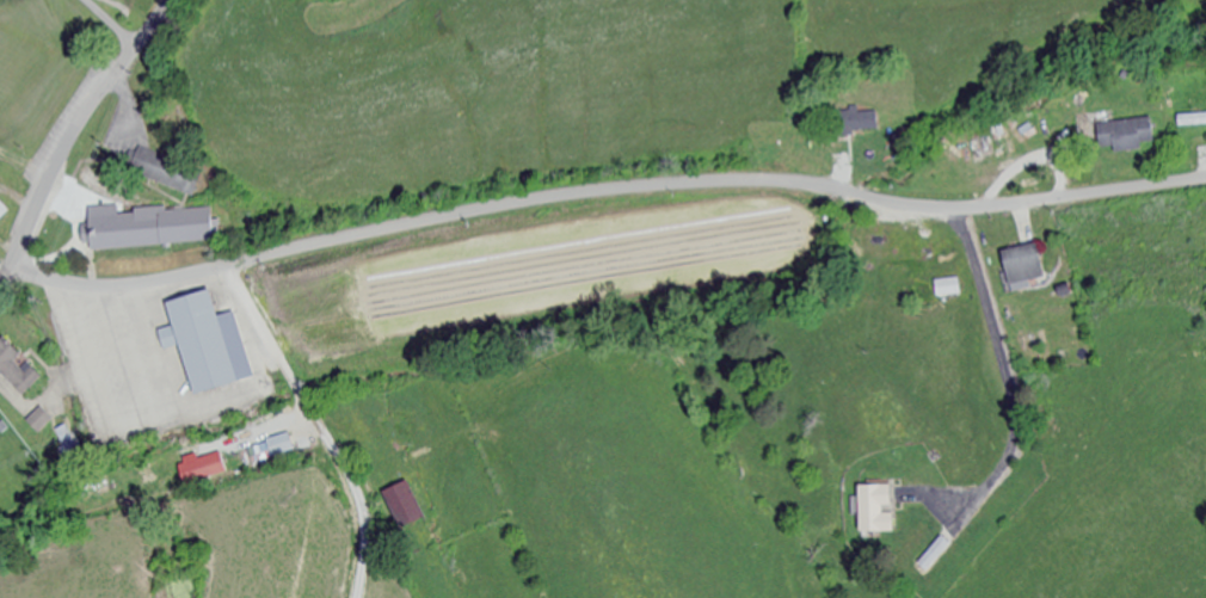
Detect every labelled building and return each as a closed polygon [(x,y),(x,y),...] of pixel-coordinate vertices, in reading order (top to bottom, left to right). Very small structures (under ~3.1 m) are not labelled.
[(879,114),(838,114),(838,135),(879,135),(879,114)] [(1179,116),(1179,128),(1205,127),(1205,115),(1179,116)] [(1157,148),(1153,119),(1099,126),(1102,155),(1157,148)] [(209,190),(217,171),(156,146),(148,165),(209,190)] [(96,245),(105,245),(105,253),(230,243),(227,203),(100,214),(101,224),(94,226),(96,245)] [(1047,282),(1039,246),(1004,253),(1011,290),(1047,282)] [(961,280),(937,281),(938,298),(962,297),(961,280)] [(174,308),(180,331),(164,335),(170,358),(189,353),(202,403),(246,392),(241,375),(247,372),(236,332),(229,334),(219,296),(174,308)] [(0,342),(0,377),(23,399),(43,378),(2,340),(0,342)] [(253,464),(295,453),(291,437),(249,448),(253,464)] [(228,474),(220,451),(179,465),(186,487),(228,474)] [(400,532),(425,521),(409,484),(384,495),(400,532)] [(862,489),(862,536),(895,536),(895,512),(894,512),(894,488),(862,489)]
